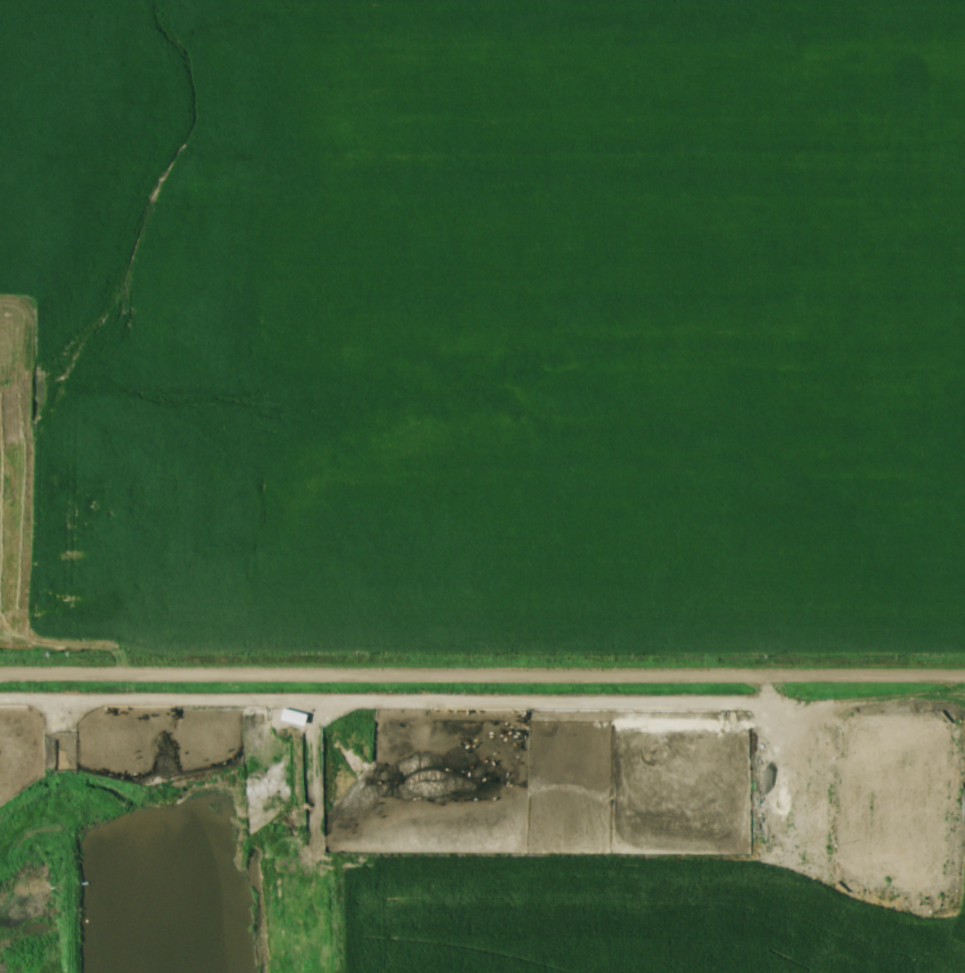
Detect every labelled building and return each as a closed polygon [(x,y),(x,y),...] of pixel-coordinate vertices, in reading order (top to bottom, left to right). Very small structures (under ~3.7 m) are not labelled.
[(206,558),(220,552),(214,539),(200,545),(206,558)]
